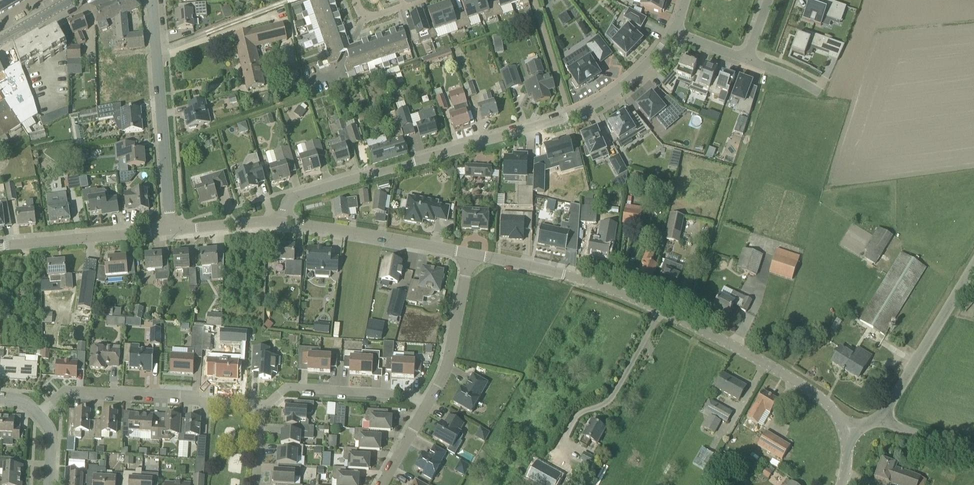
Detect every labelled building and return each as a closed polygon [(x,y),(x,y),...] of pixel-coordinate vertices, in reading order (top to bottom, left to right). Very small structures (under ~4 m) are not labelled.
[(1,14),(25,0),(0,0),(0,13),(1,14)] [(145,48),(143,34),(129,35),(126,14),(140,8),(140,7),(141,6),(139,2),(138,3),(137,0),(111,0),(106,2),(90,9),(97,26),(98,26),(101,33),(112,28),(114,51),(125,50),(145,48)] [(337,7),(334,0),(314,0),(310,2),(315,16),(337,9),(337,7)] [(470,25),(468,20),(478,16),(473,0),(462,0),(461,0),(466,13),(460,15),(464,27),(470,25)] [(484,14),(486,20),(497,16),(493,4),(487,6),(485,0),(473,0),(478,16),(484,14)] [(493,4),(497,16),(503,14),(501,8),(511,5),(510,0),(498,0),(498,2),(493,4)] [(662,13),(662,12),(664,12),(667,3),(665,2),(665,1),(664,0),(643,0),(641,7),(662,13)] [(809,4),(803,20),(821,26),(824,17),(841,23),(845,12),(838,10),(840,5),(827,0),(817,0),(815,6),(809,4)] [(206,3),(188,4),(178,5),(179,12),(176,12),(178,29),(194,28),(193,18),(207,17),(206,3)] [(464,27),(460,15),(454,17),(450,4),(446,5),(445,4),(438,6),(446,27),(456,24),(458,30),(464,27)] [(225,19),(234,16),(230,5),(221,9),(225,19)] [(301,6),(293,9),(295,15),(303,13),(301,6)] [(433,25),(427,27),(429,33),(431,39),(437,37),(435,31),(446,27),(438,6),(431,9),(432,10),(428,11),(433,25)] [(342,23),(337,9),(315,16),(320,30),(342,23)] [(647,19),(629,9),(623,19),(627,21),(619,33),(621,34),(612,44),(620,51),(618,52),(624,57),(625,56),(626,57),(643,40),(634,32),(637,27),(641,29),(647,19)] [(416,30),(410,32),(414,45),(420,43),(431,39),(429,33),(427,27),(423,13),(420,14),(420,13),(413,15),(414,16),(411,17),(412,19),(416,30)] [(88,29),(83,17),(83,16),(68,22),(73,35),(75,35),(79,45),(85,42),(81,32),(88,29)] [(302,20),(295,23),(297,29),(304,27),(302,20)] [(347,37),(342,23),(320,30),(325,44),(347,37)] [(38,32),(29,37),(14,46),(20,64),(22,67),(45,54),(47,57),(67,45),(56,26),(39,35),(38,32)] [(252,31),(234,35),(247,90),(265,85),(256,48),(279,42),(275,26),(252,31)] [(402,28),(388,33),(395,55),(410,50),(402,28)] [(797,35),(792,52),(805,56),(809,46),(840,57),(845,45),(806,32),(804,37),(797,35)] [(388,33),(374,38),(381,60),(395,55),(388,33)] [(349,42),(347,37),(325,44),(326,49),(327,50),(329,57),(327,58),(329,66),(338,62),(342,54),(343,54),(347,52),(350,46),(349,42)] [(374,38),(372,39),(360,43),(367,65),(370,71),(376,69),(375,67),(383,64),(381,60),(374,38)] [(574,81),(572,82),(576,89),(578,88),(579,89),(588,83),(589,85),(592,82),(592,81),(594,79),(600,75),(593,64),(598,60),(600,63),(611,55),(598,38),(587,46),(590,49),(582,55),(584,59),(578,64),(579,65),(569,72),(574,81)] [(347,52),(349,56),(349,57),(345,66),(348,75),(349,79),(355,77),(356,77),(355,72),(354,69),(367,65),(360,43),(354,45),(350,46),(347,52)] [(81,47),(67,47),(68,61),(81,60),(81,47)] [(682,60),(681,62),(681,63),(661,86),(672,95),(679,76),(692,81),(690,87),(691,87),(695,76),(696,72),(695,72),(698,62),(687,58),(685,61),(682,60)] [(531,92),(532,94),(535,103),(550,99),(548,91),(555,89),(551,76),(544,78),(542,73),(544,72),(540,61),(527,65),(531,77),(533,77),(535,81),(525,84),(528,93),(531,92)] [(422,62),(413,64),(414,71),(423,69),(422,62)] [(0,65),(0,92),(13,112),(22,125),(38,115),(33,99),(22,67),(20,64),(5,73),(0,65)] [(706,65),(702,73),(701,78),(695,76),(691,87),(689,91),(698,94),(700,90),(708,93),(714,77),(717,69),(716,69),(716,67),(715,67),(715,66),(710,64),(709,65),(708,64),(707,66),(706,65)] [(516,67),(500,72),(503,82),(507,91),(522,86),(516,67)] [(288,85),(300,82),(298,72),(286,75),(288,85)] [(720,79),(714,77),(708,93),(720,98),(719,101),(725,103),(735,76),(726,72),(723,79),(720,78),(720,79)] [(737,110),(749,115),(754,100),(747,97),(753,83),(740,78),(732,99),(740,102),(737,110)] [(464,86),(468,98),(477,95),(472,83),(464,86)] [(506,93),(503,83),(495,85),(498,95),(506,93)] [(434,91),(437,98),(444,96),(441,88),(434,91)] [(470,124),(466,112),(469,111),(462,89),(449,93),(455,111),(450,112),(450,113),(451,117),(450,117),(454,129),(470,124)] [(13,112),(0,92),(0,120),(13,112)] [(486,103),(478,106),(482,120),(498,115),(494,101),(493,101),(490,94),(484,96),(486,103)] [(656,118),(661,124),(673,114),(677,119),(678,118),(687,111),(681,108),(668,97),(660,104),(652,94),(645,99),(644,98),(637,104),(638,105),(637,106),(651,122),(656,118)] [(235,95),(228,97),(230,104),(237,102),(235,95)] [(436,98),(441,111),(448,109),(444,96),(437,98),(436,98)] [(206,101),(198,102),(188,105),(190,113),(184,114),(187,128),(211,123),(206,101)] [(98,114),(99,120),(99,121),(121,117),(123,132),(142,130),(142,122),(142,116),(141,117),(141,109),(121,111),(121,105),(97,109),(86,112),(87,116),(98,114)] [(307,112),(305,111),(301,107),(299,106),(294,113),(301,119),(307,112)] [(69,108),(45,116),(48,125),(69,115),(69,108)] [(402,128),(413,124),(410,117),(408,108),(407,108),(398,111),(397,112),(398,116),(401,125),(402,128)] [(420,117),(422,126),(417,128),(421,139),(437,134),(434,123),(437,121),(434,109),(423,113),(419,114),(420,117)] [(0,120),(0,139),(22,125),(13,112),(0,120)] [(651,131),(635,113),(627,118),(624,112),(608,123),(609,125),(607,126),(611,133),(614,132),(619,141),(635,132),(639,138),(651,131)] [(266,126),(274,123),(272,115),(264,117),(266,126)] [(733,131),(742,134),(747,119),(738,116),(733,131)] [(340,147),(331,150),(336,165),(337,164),(338,166),(343,164),(342,162),(350,160),(347,148),(352,146),(347,130),(345,130),(343,121),(336,123),(341,139),(338,140),(340,147)] [(240,134),(249,132),(246,123),(237,126),(240,134)] [(76,127),(71,127),(74,147),(81,146),(80,142),(77,126),(76,127)] [(361,142),(357,126),(347,129),(352,145),(361,142)] [(590,157),(601,153),(603,159),(608,156),(598,131),(597,129),(592,131),(589,132),(588,130),(582,133),(583,135),(581,135),(586,148),(584,149),(586,158),(590,156),(590,157)] [(386,143),(384,137),(367,142),(374,164),(407,154),(402,138),(386,143)] [(552,145),(544,147),(550,168),(558,165),(572,161),(575,170),(583,167),(579,150),(572,152),(568,140),(558,143),(558,142),(557,142),(558,143),(552,144),(552,145)] [(320,169),(317,158),(323,156),(319,141),(307,145),(309,155),(300,157),(305,174),(320,169)] [(119,161),(119,168),(120,173),(128,172),(128,167),(145,165),(144,151),(136,152),(135,143),(116,145),(117,161),(119,161)] [(286,163),(293,161),(289,148),(274,152),(278,165),(270,167),(275,183),(290,178),(289,174),(286,163)] [(81,150),(80,158),(88,159),(90,151),(81,150)] [(680,160),(682,153),(672,151),(672,153),(678,160),(680,160)] [(718,152),(715,160),(723,163),(726,155),(718,152)] [(527,155),(519,155),(519,154),(513,154),(512,157),(505,157),(504,176),(519,177),(519,184),(526,184),(526,180),(526,177),(527,177),(527,157),(527,155)] [(236,182),(239,183),(242,193),(258,188),(257,184),(265,182),(262,172),(257,155),(248,157),(250,165),(242,168),(244,172),(236,175),(236,176),(235,178),(236,182)] [(619,156),(610,161),(618,177),(628,172),(619,156)] [(451,164),(443,170),(449,178),(457,172),(451,164)] [(482,166),(475,166),(466,166),(465,178),(491,179),(492,167),(482,166)] [(534,167),(533,192),(545,193),(546,167),(534,167)] [(69,191),(75,190),(80,189),(77,170),(72,171),(66,172),(68,182),(68,187),(69,191)] [(120,173),(120,183),(125,182),(125,181),(129,176),(128,173),(120,173)] [(218,200),(215,191),(228,187),(223,173),(201,180),(203,188),(197,190),(201,205),(218,200)] [(13,185),(5,186),(8,202),(16,200),(13,185)] [(533,207),(533,188),(518,187),(518,206),(533,207)] [(84,204),(90,203),(90,204),(92,214),(102,212),(102,216),(107,215),(119,213),(117,203),(116,198),(105,200),(105,196),(98,197),(97,189),(82,192),(84,204)] [(368,190),(359,191),(360,200),(369,199),(368,190)] [(125,193),(126,199),(127,209),(134,209),(134,212),(149,210),(147,191),(125,193)] [(46,196),(47,200),(50,224),(70,221),(67,198),(66,193),(46,196)] [(386,195),(375,194),(373,211),(384,213),(386,195)] [(435,219),(446,221),(449,207),(437,205),(438,203),(409,198),(408,203),(402,202),(400,210),(406,212),(405,221),(421,224),(422,220),(434,222),(435,219)] [(357,199),(346,200),(334,202),(336,219),(349,217),(348,210),(358,209),(357,199)] [(36,225),(34,209),(33,200),(26,201),(27,210),(17,211),(19,227),(36,225)] [(548,200),(546,210),(554,212),(557,201),(548,200)] [(7,201),(0,202),(0,231),(2,231),(2,229),(5,228),(4,219),(10,218),(7,201)] [(583,202),(581,223),(597,224),(598,203),(583,202)] [(577,242),(580,207),(573,205),(573,206),(574,206),(580,207),(579,218),(570,216),(569,224),(562,223),(560,231),(549,229),(549,228),(541,227),(537,244),(545,245),(566,249),(565,250),(566,250),(568,240),(577,242)] [(463,210),(462,229),(488,231),(489,211),(463,210)] [(642,213),(625,211),(623,223),(640,225),(642,213)] [(532,230),(533,214),(523,214),(523,216),(517,216),(517,218),(502,218),(501,237),(509,238),(509,240),(515,240),(523,241),(523,238),(524,230),(532,230)] [(678,242),(683,217),(670,214),(665,239),(678,242)] [(602,241),(591,239),(588,257),(608,260),(611,243),(615,222),(603,220),(601,231),(604,232),(602,241)] [(893,236),(878,227),(865,250),(869,252),(864,259),(875,266),(893,236)] [(293,265),(293,262),(295,247),(278,246),(277,261),(285,262),(286,262),(286,266),(293,267),(293,277),(301,278),(302,266),(293,265)] [(331,272),(338,273),(339,257),(331,257),(332,251),(323,250),(323,248),(308,247),(307,271),(315,271),(315,277),(330,278),(331,272)] [(756,276),(763,255),(744,249),(737,270),(756,276)] [(224,265),(218,266),(217,250),(201,251),(202,268),(212,267),(212,281),(223,280),(224,265)] [(654,253),(647,250),(640,269),(642,270),(639,277),(651,282),(657,266),(651,263),(654,253)] [(792,280),(800,257),(777,250),(770,272),(792,280)] [(175,271),(183,270),(184,279),(189,278),(189,286),(190,292),(195,292),(195,286),(197,286),(196,271),(190,272),(188,252),(174,253),(175,271)] [(902,253),(860,321),(884,336),(926,268),(902,253)] [(146,255),(147,272),(155,271),(156,274),(156,281),(164,281),(163,285),(167,285),(168,281),(169,274),(169,268),(168,258),(162,258),(162,254),(146,255)] [(106,268),(99,267),(97,282),(99,282),(99,283),(105,284),(107,280),(135,278),(135,268),(127,268),(126,257),(109,258),(109,268),(106,268)] [(402,271),(400,270),(401,264),(385,261),(381,282),(397,285),(398,277),(401,278),(402,271)] [(661,270),(664,271),(659,284),(674,291),(683,268),(665,261),(661,270)] [(71,275),(66,276),(65,262),(48,263),(50,277),(51,283),(60,283),(60,289),(72,289),(71,275)] [(430,297),(431,296),(432,295),(433,294),(433,293),(434,291),(440,292),(442,280),(443,280),(444,276),(443,275),(444,271),(428,268),(423,268),(423,270),(421,279),(420,283),(411,281),(406,302),(407,302),(417,304),(417,303),(418,300),(422,301),(423,297),(424,297),(425,297),(426,298),(428,298),(429,297),(430,297)] [(83,272),(78,307),(91,309),(96,274),(95,274),(84,272),(83,272)] [(47,289),(42,289),(43,313),(44,313),(44,323),(70,325),(70,314),(47,313),(47,289)] [(388,316),(400,319),(405,296),(393,293),(388,316)] [(730,300),(720,296),(714,309),(728,316),(734,304),(741,308),(740,310),(746,313),(752,301),(746,298),(744,301),(732,295),(730,300)] [(10,305),(0,305),(1,318),(10,318),(10,305)] [(113,308),(103,306),(102,316),(112,317),(113,308)] [(144,308),(135,307),(133,318),(142,320),(144,308)] [(222,315),(208,314),(207,327),(222,327),(222,315)] [(116,318),(116,327),(125,327),(126,319),(116,318)] [(842,322),(837,319),(831,330),(836,333),(842,322)] [(268,320),(263,327),(268,331),(273,325),(268,320)] [(161,322),(153,321),(153,330),(150,330),(150,345),(161,345),(161,329),(161,322)] [(329,334),(330,325),(315,323),(314,332),(329,334)] [(191,347),(202,347),(203,348),(204,329),(193,328),(191,347)] [(367,338),(382,340),(383,332),(369,330),(367,338)] [(391,377),(403,378),(404,354),(393,354),(394,343),(384,342),(383,359),(387,360),(386,371),(392,372),(391,377)] [(124,363),(130,364),(129,369),(143,369),(143,372),(153,372),(154,352),(140,351),(140,346),(131,346),(125,345),(124,363)] [(118,367),(119,352),(120,352),(120,347),(106,346),(106,351),(92,350),(91,368),(105,369),(105,364),(111,365),(110,366),(118,367)] [(270,348),(254,347),(252,373),(260,373),(260,379),(271,380),(272,374),(277,374),(278,366),(280,367),(281,358),(278,358),(278,357),(269,356),(270,348)] [(308,366),(308,372),(319,373),(320,355),(321,349),(300,348),(300,355),(303,355),(302,366),(308,366)] [(854,356),(841,348),(832,362),(858,378),(871,357),(858,349),(854,356)] [(193,375),(194,358),(195,350),(191,350),(188,349),(172,349),(171,354),(170,374),(193,375)] [(77,364),(57,363),(56,377),(77,378),(77,370),(85,371),(86,353),(78,352),(77,364)] [(238,381),(239,361),(223,360),(223,356),(216,356),(213,352),(210,352),(210,358),(208,358),(207,377),(216,377),(216,379),(238,381)] [(362,358),(361,375),(372,376),(373,370),(379,371),(379,359),(380,353),(362,352),(362,358)] [(404,354),(403,378),(414,379),(415,373),(421,373),(421,362),(415,361),(414,361),(414,354),(404,354)] [(320,355),(319,373),(330,373),(331,368),(337,368),(338,357),(331,356),(320,355)] [(345,357),(344,368),(350,369),(350,374),(361,375),(362,358),(351,357),(345,357)] [(0,360),(0,367),(0,376),(10,377),(9,380),(18,381),(19,359),(14,358),(14,361),(0,360)] [(37,379),(38,363),(25,362),(26,359),(19,359),(18,381),(26,381),(27,378),(37,379)] [(723,374),(716,388),(739,401),(746,387),(723,374)] [(473,375),(465,390),(462,388),(454,403),(472,413),(489,384),(473,375)] [(778,401),(763,392),(747,418),(758,425),(766,411),(770,414),(778,401)] [(314,410),(314,403),(294,402),(293,408),(286,408),(286,411),(285,411),(284,411),(284,412),(283,412),(283,414),(283,415),(283,416),(284,416),(285,417),(285,420),(287,420),(287,425),(294,426),(309,426),(309,422),(307,420),(307,414),(311,415),(313,413),(313,410),(314,410)] [(328,404),(327,415),(329,416),(335,416),(336,404),(328,404)] [(732,413),(717,404),(711,415),(726,423),(732,413)] [(346,407),(338,407),(337,417),(346,418),(346,407)] [(68,438),(74,438),(81,439),(82,430),(89,431),(90,411),(87,411),(87,410),(85,409),(85,410),(76,410),(75,419),(69,419),(68,438)] [(379,417),(379,411),(366,410),(365,421),(363,421),(362,430),(368,430),(371,430),(379,431),(391,431),(391,430),(393,430),(393,424),(391,424),(392,418),(388,418),(384,418),(379,417)] [(102,432),(110,432),(116,432),(117,412),(114,412),(114,411),(112,411),(112,412),(103,412),(102,420),(101,420),(100,421),(96,421),(95,439),(101,439),(101,438),(102,432)] [(123,429),(122,438),(129,438),(129,436),(131,436),(134,434),(134,433),(141,434),(142,414),(130,413),(130,419),(123,419),(123,429)] [(159,439),(160,427),(160,422),(153,421),(153,415),(142,414),(140,439),(140,440),(158,441),(159,439)] [(4,416),(2,434),(2,439),(20,440),(21,427),(15,427),(15,417),(4,416)] [(166,427),(160,427),(159,439),(169,440),(172,438),(172,435),(179,436),(181,419),(181,416),(167,416),(166,427)] [(459,432),(464,425),(449,416),(445,424),(442,422),(434,438),(452,448),(456,441),(457,441),(459,442),(460,442),(463,437),(463,435),(461,434),(461,433),(459,432)] [(720,422),(710,416),(704,428),(714,434),(720,422)] [(187,420),(181,419),(179,436),(179,442),(190,443),(195,443),(196,437),(199,437),(201,419),(198,419),(197,417),(193,417),(192,418),(187,418),(187,420)] [(597,444),(606,429),(592,422),(583,437),(584,438),(581,444),(587,447),(590,441),(597,444)] [(282,432),(281,445),(284,445),(300,446),(301,439),(305,439),(305,437),(314,437),(314,427),(309,426),(294,426),(294,433),(282,432)] [(381,437),(368,437),(368,430),(355,429),(354,440),(356,443),(360,443),(360,450),(380,451),(380,449),(382,450),(382,443),(380,443),(381,437)] [(482,430),(480,433),(481,439),(485,441),(488,433),(482,430)] [(758,446),(782,460),(791,447),(766,432),(758,446)] [(277,465),(287,465),(297,466),(297,458),(303,458),(304,446),(300,446),(284,445),(284,451),(278,451),(277,465)] [(206,448),(198,447),(197,460),(205,460),(206,448)] [(416,468),(425,473),(423,475),(432,480),(442,463),(441,463),(446,454),(434,447),(429,456),(425,453),(416,468)] [(700,447),(692,465),(704,470),(712,453),(700,447)] [(370,457),(357,456),(357,449),(344,449),(343,460),(345,462),(349,462),(349,469),(369,470),(369,469),(371,469),(371,463),(369,463),(370,457)] [(547,450),(539,465),(562,477),(570,463),(547,450)] [(585,452),(581,461),(585,463),(593,467),(597,458),(585,452)] [(746,462),(749,457),(742,453),(739,458),(746,462)] [(125,457),(125,465),(133,465),(134,457),(125,457)] [(3,476),(21,477),(21,472),(23,472),(23,466),(11,465),(12,459),(0,458),(0,469),(4,470),(3,476)] [(898,465),(881,459),(875,478),(890,484),(894,484),(925,484),(926,482),(920,479),(920,478),(896,469),(898,465)] [(465,477),(470,467),(461,462),(455,471),(465,477)] [(301,466),(297,466),(287,465),(286,472),(279,471),(274,471),(274,474),(273,474),(272,482),(274,482),(274,484),(276,484),(282,484),(295,484),(295,478),(300,478),(301,466)] [(106,471),(106,470),(105,470),(105,469),(100,469),(99,468),(98,467),(88,466),(87,484),(89,484),(105,484),(106,471)] [(346,475),(346,469),(333,468),(332,479),(334,481),(338,482),(338,484),(360,484),(360,482),(358,482),(359,476),(346,475)] [(767,468),(762,475),(768,479),(773,472),(772,472),(769,470),(767,468)] [(66,469),(65,484),(71,484),(70,484),(83,484),(87,484),(88,477),(83,476),(83,475),(77,474),(77,469),(66,469)] [(123,479),(124,474),(113,473),(112,479),(106,478),(105,484),(123,484),(123,479)] [(141,480),(142,474),(136,473),(124,473),(124,474),(123,479),(123,484),(141,484),(141,480)] [(746,480),(739,475),(734,482),(738,484),(743,484),(746,480)] [(3,476),(3,482),(0,482),(0,484),(22,484),(22,483),(20,483),(21,477),(3,476)] [(204,477),(195,476),(194,484),(204,484),(204,477)]
